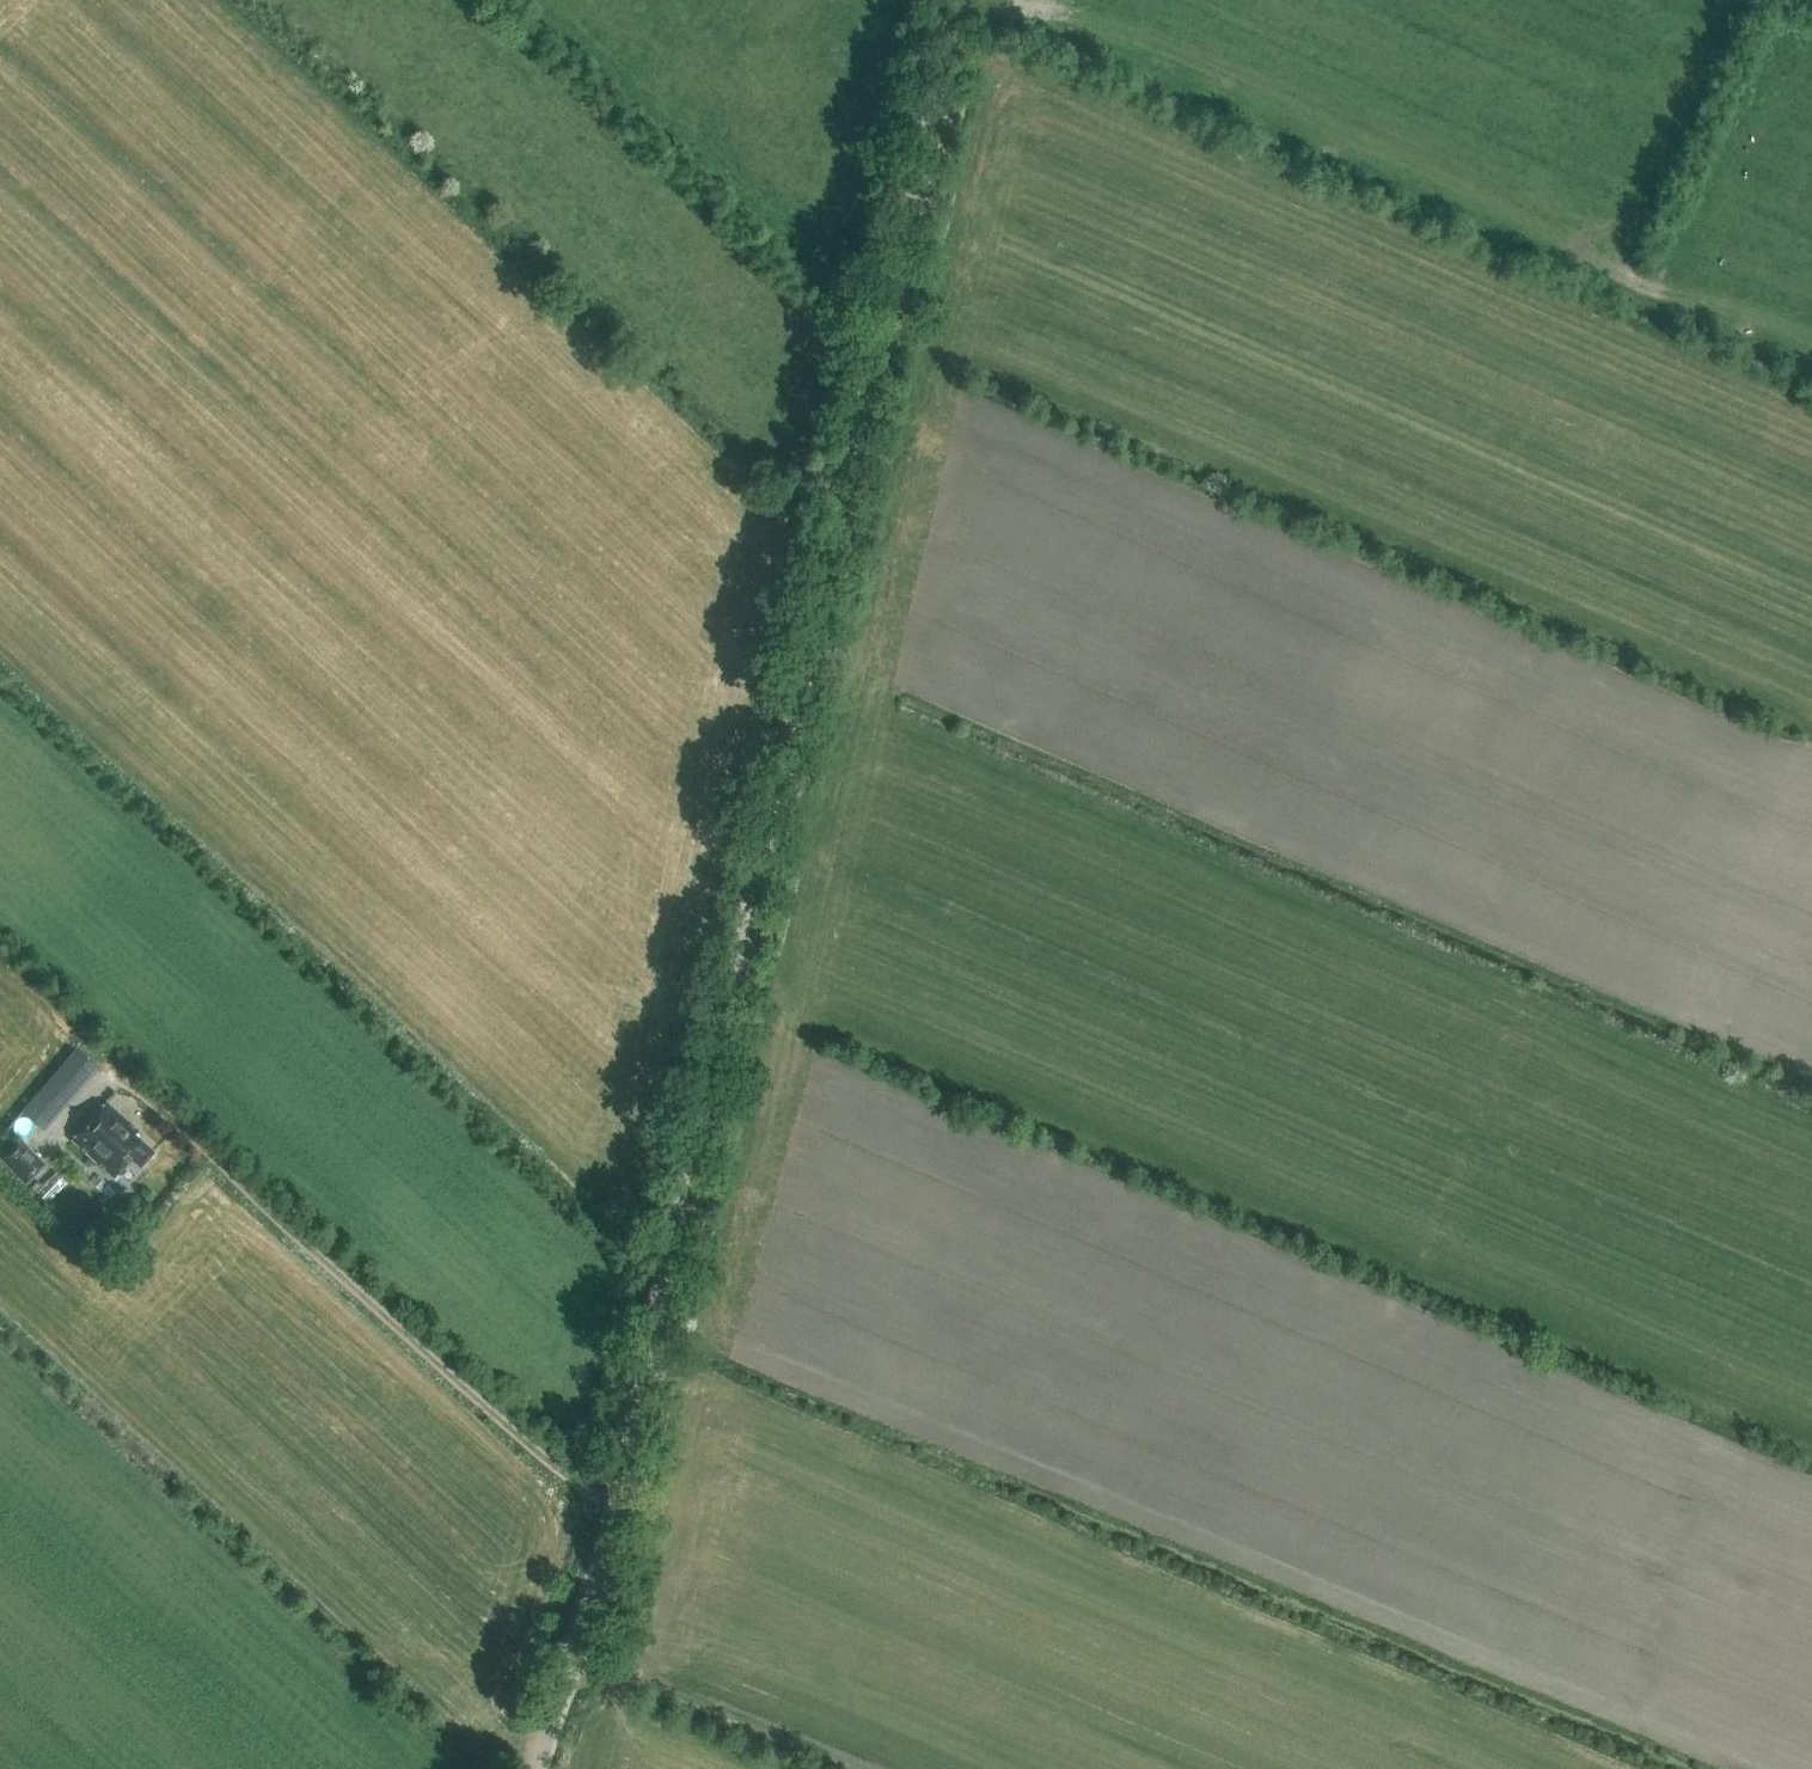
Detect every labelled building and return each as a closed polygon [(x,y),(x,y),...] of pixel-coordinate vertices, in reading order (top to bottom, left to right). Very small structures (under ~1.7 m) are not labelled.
[(73,1048),(18,1108),(42,1130),(97,1069),(73,1048)] [(102,1100),(68,1137),(111,1176),(128,1157),(137,1165),(151,1151),(131,1133),(134,1129),(102,1100)] [(0,1150),(0,1160),(22,1183),(43,1162),(16,1135),(0,1150)]
